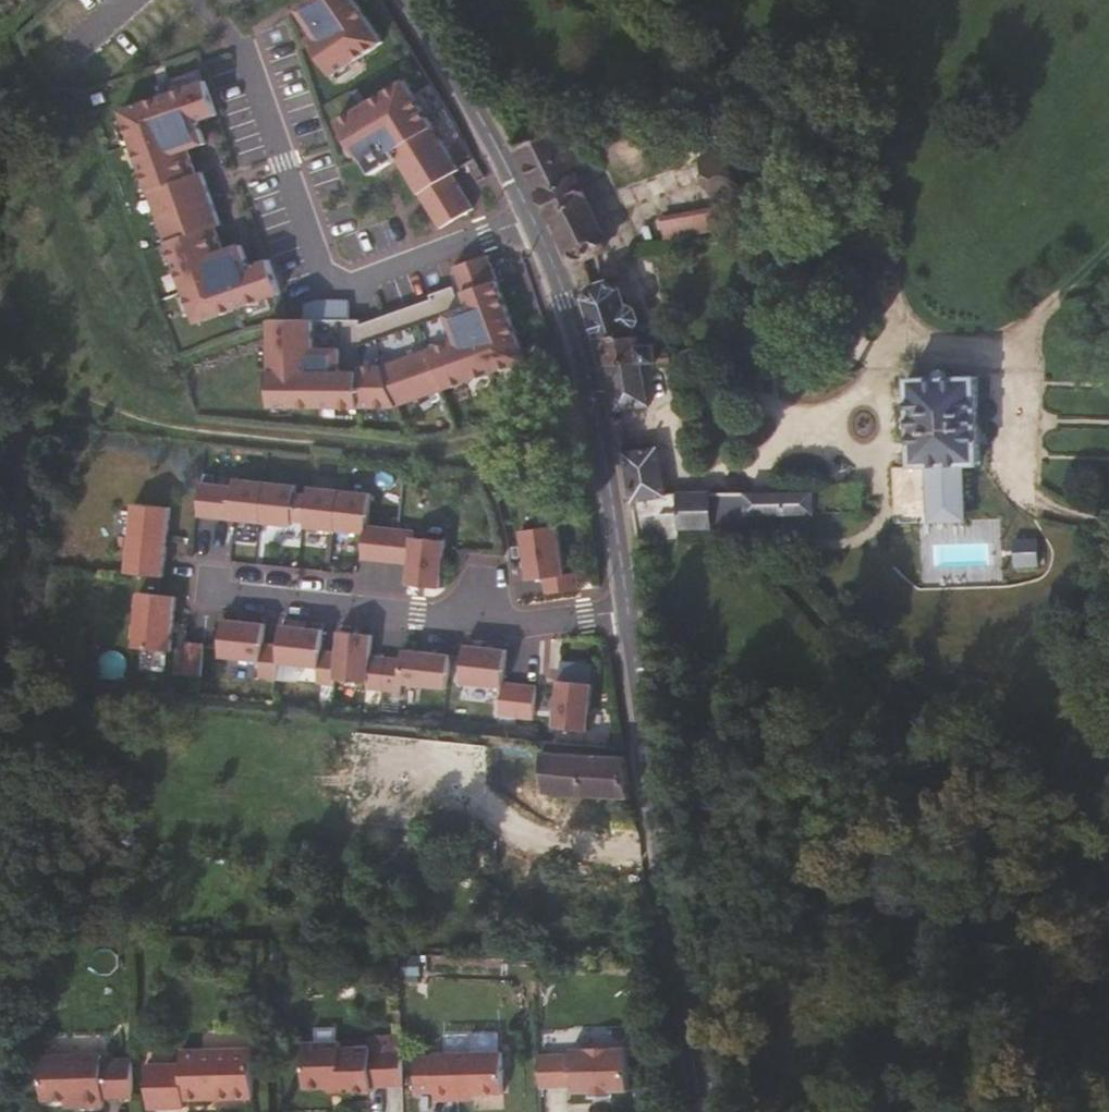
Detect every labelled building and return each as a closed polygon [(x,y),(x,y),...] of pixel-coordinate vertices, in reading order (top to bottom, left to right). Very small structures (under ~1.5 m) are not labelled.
[(294,20),(329,78),(378,49),(348,0),(303,0),(307,6),(294,20)] [(209,83),(122,114),(199,330),(289,302),(270,265),(250,275),(246,255),(242,247),(224,256),(217,236),(224,229),(199,158),(214,152),(205,129),(221,123),(209,83)] [(403,85),(334,126),(350,159),(370,180),(395,168),(417,197),(440,232),(472,215),(403,85)] [(589,197),(607,189),(593,156),(583,135),(565,143),(589,197)] [(617,261),(589,197),(565,143),(529,158),(581,277),(617,261)] [(697,170),(714,208),(739,197),(724,158),(697,170)] [(716,212),(660,219),(663,239),(718,232),(716,212)] [(370,419),(527,368),(491,257),(449,271),(463,312),(439,320),(449,349),(381,372),(357,371),(357,379),(338,378),(339,357),(312,356),(313,326),(269,325),(267,416),(370,419)] [(587,296),(605,346),(611,345),(638,340),(622,291),(587,296)] [(830,340),(847,357),(865,339),(848,322),(830,340)] [(648,348),(646,338),(638,340),(611,345),(622,416),(655,413),(654,379),(670,377),(669,367),(668,358),(651,359),(648,348)] [(668,358),(667,346),(648,348),(651,359),(668,358)] [(917,379),(926,471),(994,464),(984,372),(917,379)] [(818,522),(816,497),(667,502),(662,456),(628,460),(637,531),(653,530),(652,521),(661,518),(682,518),(685,548),(717,546),(716,527),(818,522)] [(294,527),(307,528),(310,499),(299,498),(300,491),(238,485),(237,492),(206,488),(203,521),(293,531),(294,527)] [(306,534),(334,537),(339,493),(311,490),(310,499),(307,528),(306,534)] [(361,563),(395,566),(398,531),(368,528),(371,497),(339,493),(334,537),(364,539),(361,563)] [(167,584),(175,517),(137,513),(129,580),(167,584)] [(414,533),(398,531),(395,566),(408,568),(407,592),(444,595),(448,544),(414,542),(414,533)] [(555,535),(520,538),(526,587),(543,585),(545,600),(562,598),(555,535)] [(134,654),(174,658),(180,602),(139,598),(134,654)] [(264,628),(224,623),(219,661),(257,666),(256,678),(273,681),(276,668),(278,650),(262,648),(264,628)] [(278,650),(276,668),(317,673),(315,687),(331,689),(335,651),(322,650),(323,637),(280,632),(278,650)] [(373,641),(336,637),(335,651),(331,689),(380,695),(384,659),(371,658),(373,641)] [(205,644),(184,642),(181,675),(201,677),(205,644)] [(506,655),(461,649),(456,691),(500,697),(498,719),(533,723),(538,687),(503,682),(506,655)] [(403,661),(384,659),(380,695),(446,703),(451,659),(404,654),(403,661)] [(592,690),(557,686),(552,735),(587,739),(592,690)] [(545,795),(634,798),(626,758),(547,754),(545,795)] [(340,1053),(340,1048),(304,1046),(302,1093),(340,1093),(340,1098),(370,1098),(370,1091),(403,1092),(402,1056),(370,1056),(370,1053),(340,1053)] [(575,1089),(628,1089),(627,1049),(558,1049),(558,1052),(541,1052),(541,1088),(575,1087),(575,1089)] [(183,1106),(253,1105),(252,1057),(181,1058),(181,1072),(147,1072),(147,1111),(182,1111),(183,1106)] [(451,1101),(503,1101),(502,1061),(433,1061),(433,1064),(417,1064),(416,1100),(451,1100),(451,1101)] [(101,1067),(101,1063),(40,1062),(40,1107),(81,1106),(81,1111),(103,1111),(103,1105),(133,1105),(132,1067),(101,1067)]
